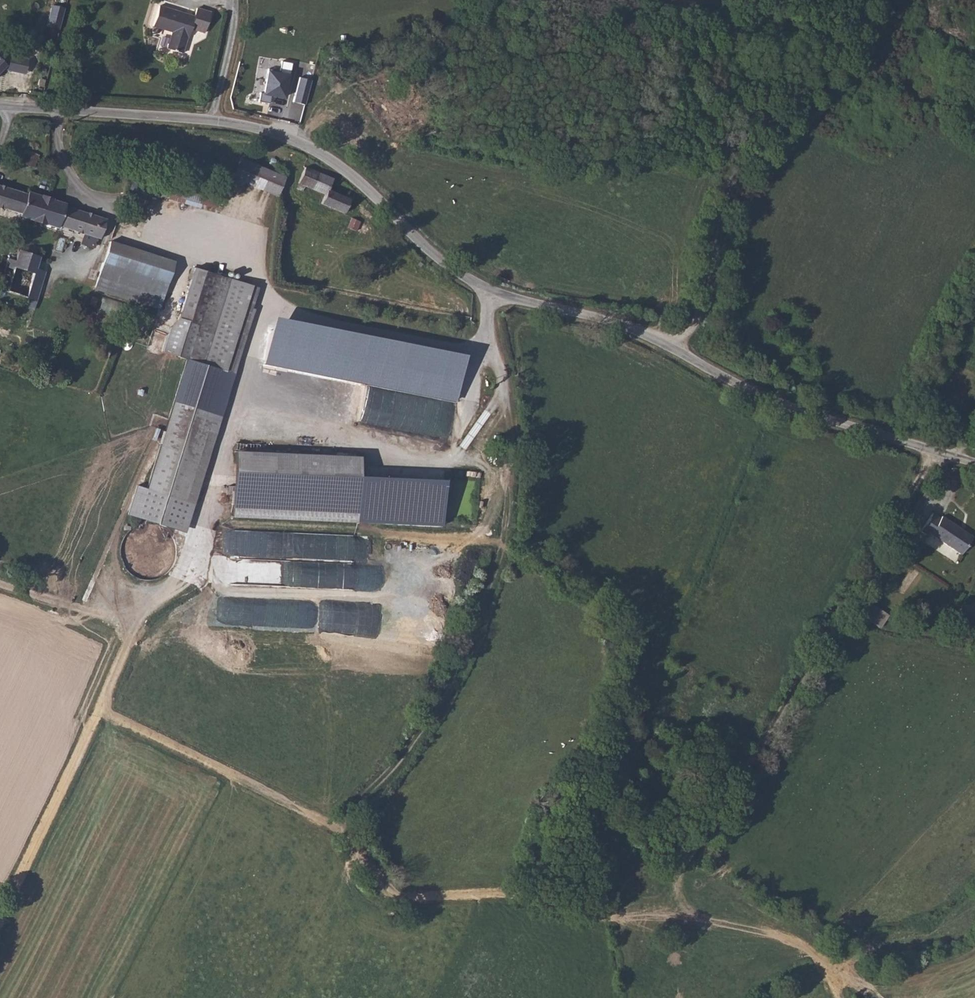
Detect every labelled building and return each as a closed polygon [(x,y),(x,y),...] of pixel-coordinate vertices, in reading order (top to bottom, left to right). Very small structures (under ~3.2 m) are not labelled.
[(196,15),(161,4),(155,24),(175,31),(170,47),(184,52),(189,35),(191,35),(193,27),(206,32),(213,11),(199,7),(196,15)] [(4,53),(6,54),(6,56),(14,57),(16,42),(8,41),(7,49),(0,48),(0,59),(4,53)] [(26,44),(16,42),(14,57),(24,58),(26,44)] [(270,96),(285,98),(290,73),(268,70),(263,94),(260,94),(259,101),(269,103),(270,96)] [(300,77),(294,101),(306,105),(312,80),(300,77)] [(30,135),(15,129),(11,143),(24,148),(30,135)] [(25,150),(23,162),(36,164),(38,153),(25,150)] [(277,171),(234,150),(225,169),(268,190),(277,171)] [(326,176),(300,162),(292,178),(316,190),(313,199),(335,209),(341,195),(322,185),(326,176)] [(39,182),(20,176),(19,180),(0,174),(0,193),(13,198),(12,201),(31,207),(39,182)] [(58,189),(39,182),(31,207),(50,213),(51,209),(68,214),(73,197),(70,196),(57,192),(58,189)] [(171,185),(168,199),(201,205),(204,191),(171,185)] [(100,205),(73,197),(68,214),(94,223),(100,205)] [(137,234),(103,224),(89,271),(123,281),(126,273),(130,263),(137,234)] [(6,247),(26,254),(31,240),(22,237),(10,233),(6,247)] [(168,243),(137,234),(130,263),(126,273),(157,282),(168,243)] [(9,279),(18,282),(21,274),(26,254),(6,247),(5,247),(4,254),(2,261),(0,260),(0,276),(9,279)] [(21,274),(32,277),(37,258),(26,254),(21,274)] [(185,532),(257,287),(194,268),(177,318),(173,316),(162,354),(185,363),(146,488),(137,487),(129,515),(185,532)] [(126,273),(123,281),(154,290),(157,282),(126,273)] [(100,309),(116,315),(120,302),(104,296),(100,309)] [(346,359),(343,375),(399,385),(400,378),(395,377),(397,370),(400,371),(404,350),(366,343),(363,358),(351,356),(350,359),(346,359)] [(376,398),(393,401),(395,388),(385,386),(383,395),(377,394),(376,398)] [(444,457),(454,390),(441,387),(440,393),(437,393),(436,405),(430,404),(422,453),(444,457)] [(394,452),(413,455),(425,391),(409,388),(404,415),(401,414),(394,452)] [(241,417),(240,428),(250,429),(252,418),(241,417)] [(232,519),(444,526),(445,480),(362,476),(361,456),(236,453),(232,519)] [(940,526),(932,520),(919,539),(927,545),(930,541),(959,561),(971,544),(942,524),(940,526)] [(879,607),(886,595),(877,589),(868,601),(879,607)] [(897,602),(886,595),(879,607),(889,614),(897,602)]
